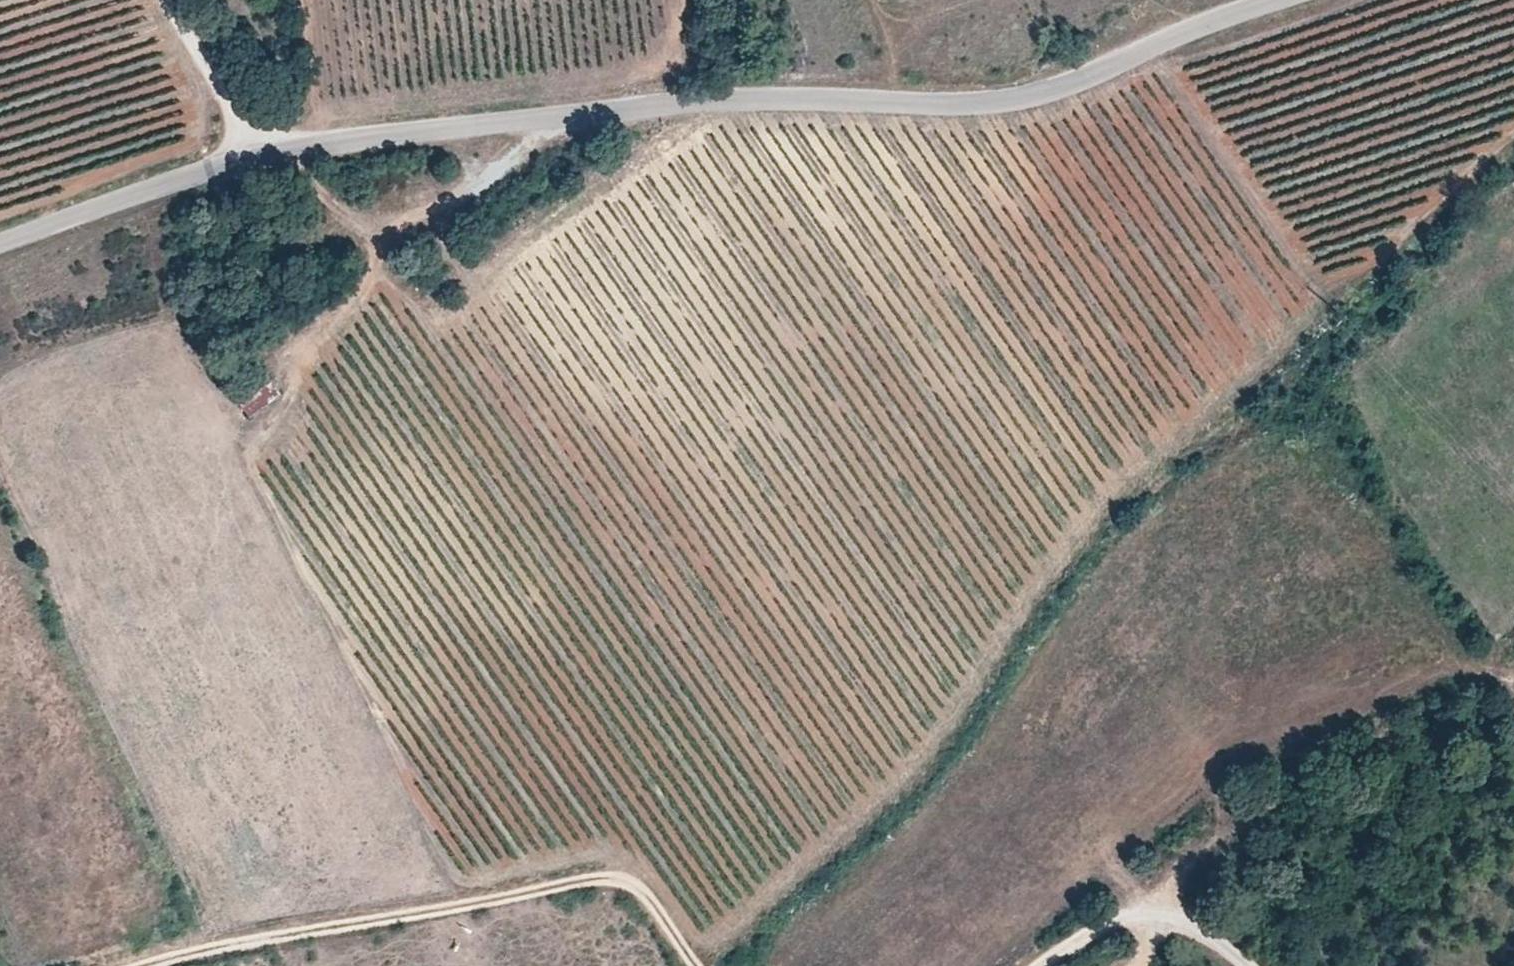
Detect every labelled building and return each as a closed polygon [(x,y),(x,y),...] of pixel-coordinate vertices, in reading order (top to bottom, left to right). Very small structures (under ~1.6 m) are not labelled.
[(231,385),(246,410),(279,391),(264,365),(231,385)]
